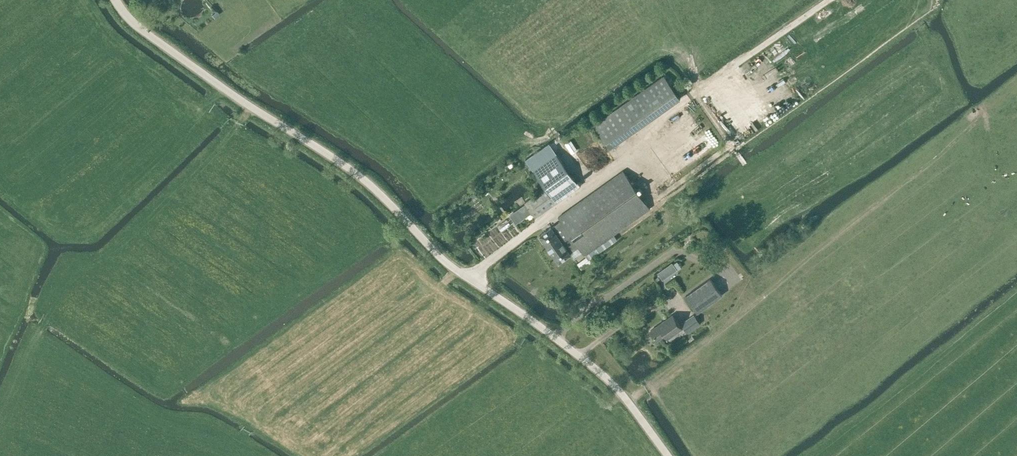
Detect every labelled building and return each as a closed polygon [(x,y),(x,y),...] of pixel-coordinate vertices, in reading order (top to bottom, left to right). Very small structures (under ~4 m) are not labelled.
[(609,148),(633,131),(679,99),(663,75),(592,125),(609,148)] [(558,132),(554,135),(559,143),(563,140),(558,132)] [(535,216),(579,186),(561,161),(556,153),(531,170),(537,178),(544,187),(525,201),(535,216)] [(584,255),(649,208),(623,171),(557,217),(560,221),(551,227),(551,226),(550,227),(539,235),(558,263),(570,254),(570,253),(578,247),(584,255)] [(515,221),(523,215),(530,210),(526,204),(511,214),(515,221)] [(677,261),(673,264),(677,270),(682,267),(677,261)] [(696,311),(720,294),(709,277),(684,294),(696,311)] [(666,337),(680,327),(671,314),(649,329),(655,339),(663,333),(666,337)] [(688,319),(681,324),(687,333),(694,328),(688,319)]
